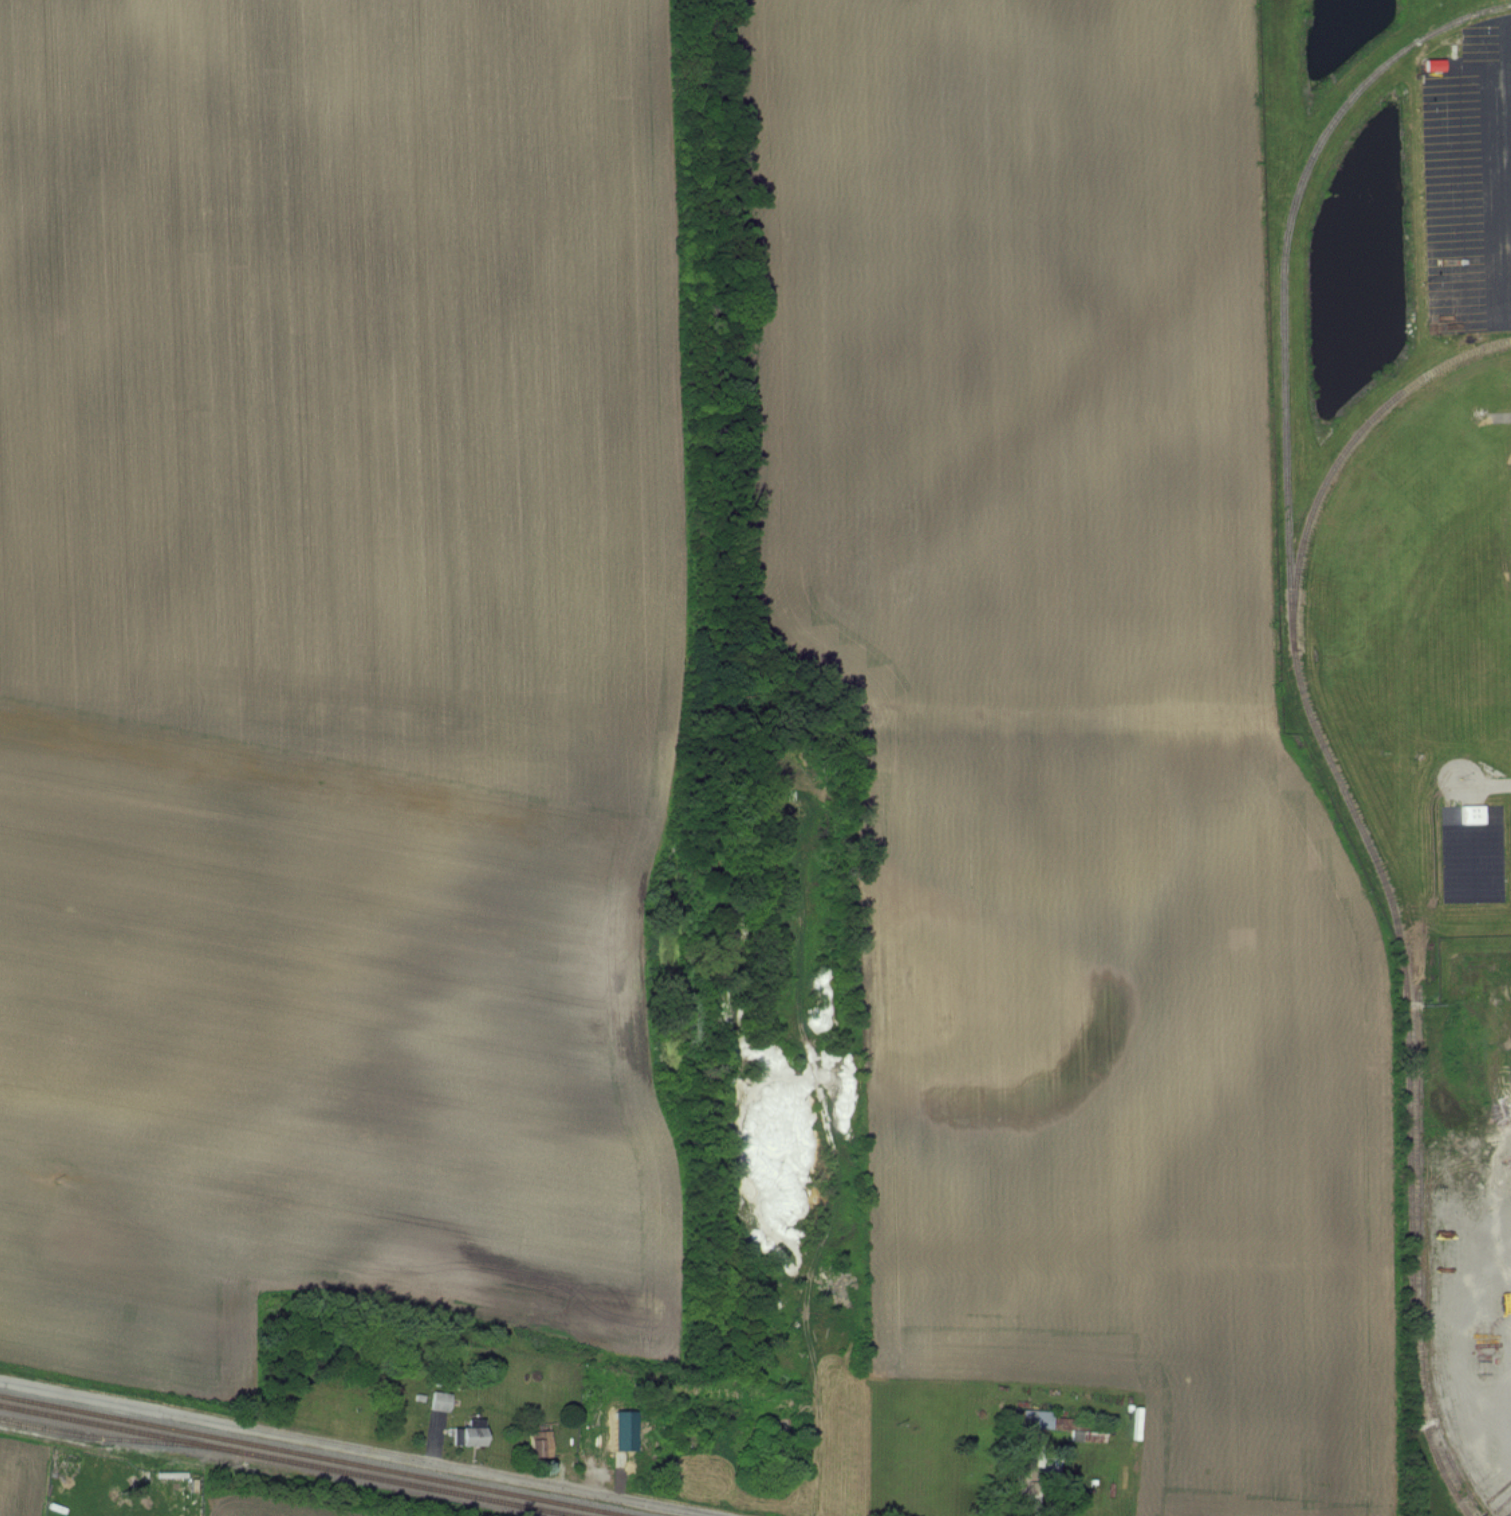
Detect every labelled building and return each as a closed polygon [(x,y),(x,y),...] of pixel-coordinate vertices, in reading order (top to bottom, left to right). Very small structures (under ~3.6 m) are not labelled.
[(1462,807),(1462,824),(1485,824),(1485,807),(1462,807)] [(452,1411),(452,1392),(434,1392),(433,1411),(452,1411)] [(1070,1441),(1106,1442),(1107,1420),(1053,1418),(1054,1411),(1022,1410),(1021,1428),(1070,1430),(1070,1441)] [(455,1427),(455,1446),(487,1446),(487,1418),(469,1418),(469,1427),(455,1427)] [(552,1458),(552,1430),(531,1430),(531,1458),(552,1458)] [(1020,1494),(1035,1494),(1035,1461),(1020,1461),(1020,1494)]
